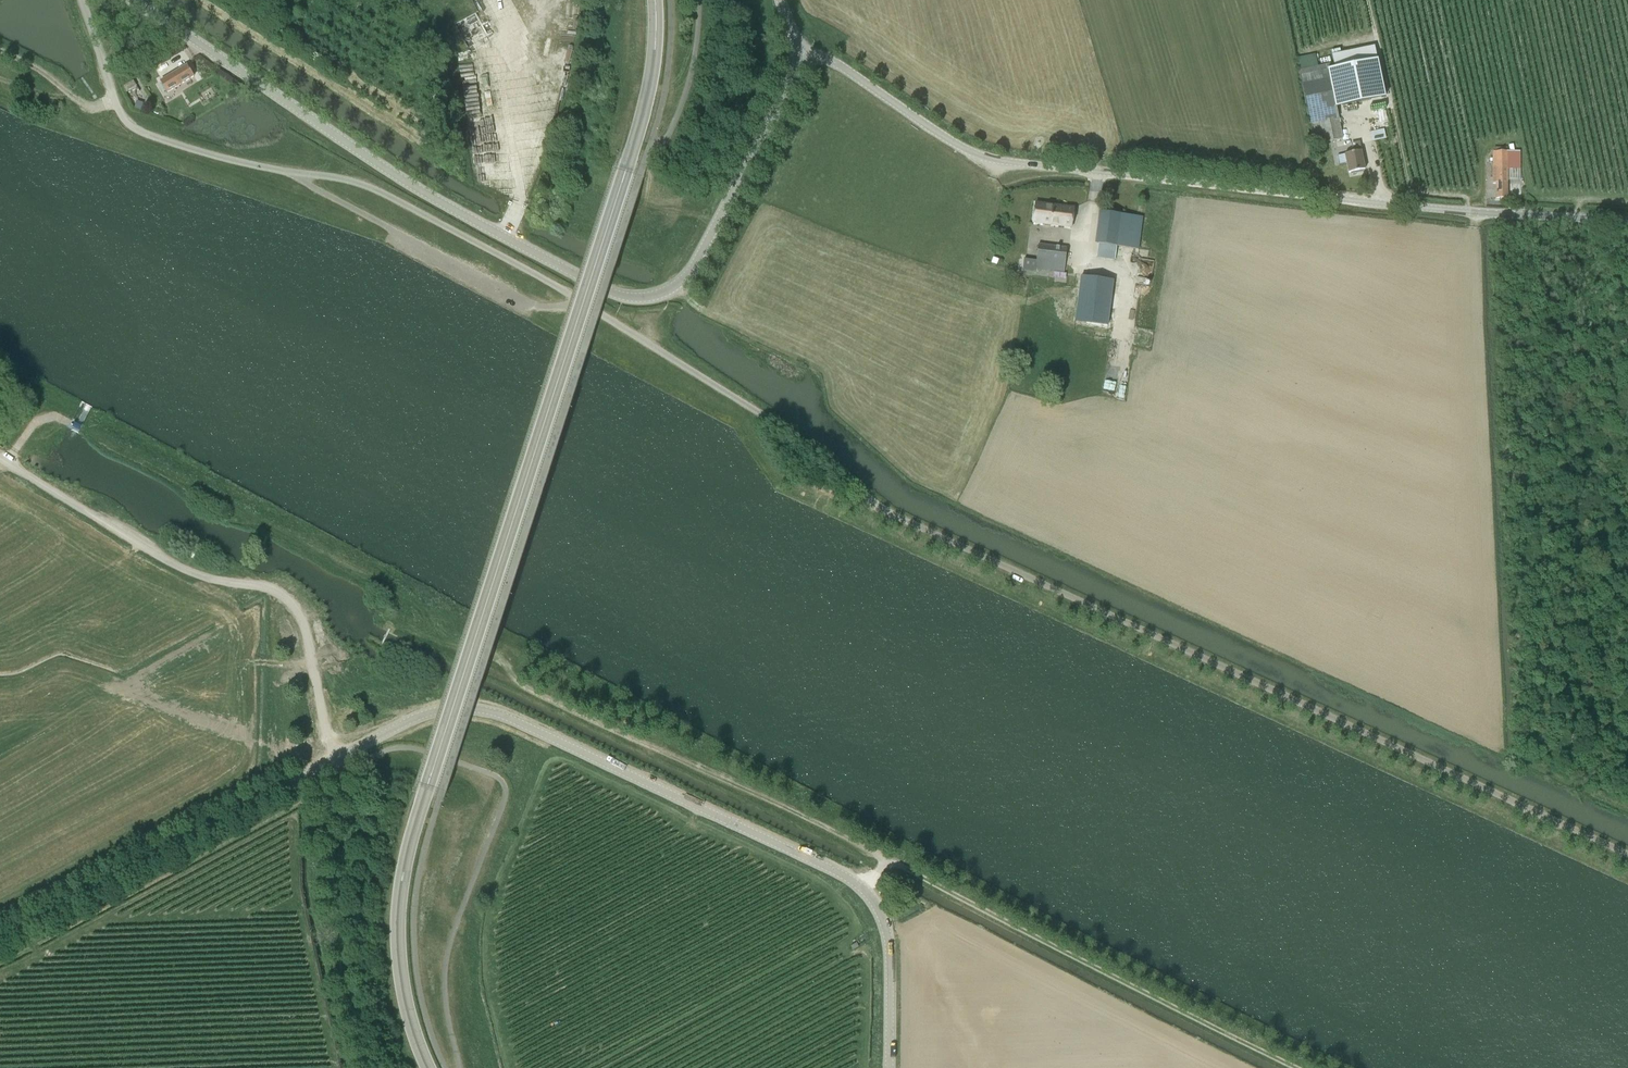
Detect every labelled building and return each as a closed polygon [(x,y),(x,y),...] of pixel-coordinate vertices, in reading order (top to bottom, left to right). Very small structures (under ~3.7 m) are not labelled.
[(489,169),(476,60),(462,62),(475,171),(489,169)] [(1336,108),(1385,97),(1377,60),(1335,69),(1334,65),(1319,68),(1299,72),(1310,124),(1314,145),(1342,139),(1336,108)] [(187,65),(161,81),(168,93),(194,76),(187,65)] [(134,80),(123,86),(126,92),(137,86),(134,80)] [(546,110),(557,114),(561,104),(550,100),(546,110)] [(1372,130),(1373,140),(1386,138),(1385,129),(1372,130)] [(1357,172),(1365,170),(1361,151),(1359,143),(1352,144),(1354,152),(1345,154),(1349,173),(1351,173),(1352,175),(1357,173),(1357,172)] [(1493,184),(1496,184),(1497,198),(1508,198),(1508,169),(1520,169),(1520,152),(1493,152),(1493,184)] [(1072,227),(1075,208),(1036,203),(1033,222),(1072,227)] [(1138,250),(1143,217),(1103,212),(1097,257),(1115,260),(1117,247),(1138,250)] [(1039,244),(1037,261),(1024,259),(1022,270),(1035,272),(1035,270),(1064,274),(1067,248),(1039,244)] [(1106,288),(1119,291),(1122,275),(1107,272),(1108,267),(1089,264),(1085,291),(1105,295),(1106,288)] [(1107,389),(1116,389),(1117,369),(1108,369),(1107,389)] [(42,697),(42,698),(42,699),(42,700),(43,700),(43,701),(43,702),(44,702),(44,703),(45,703),(45,704),(46,704),(47,704),(47,705),(48,705),(49,705),(50,705),(51,705),(52,705),(53,705),(54,705),(54,704),(55,704),(56,704),(56,703),(57,702),(57,701),(58,701),(58,700),(58,699),(58,698),(58,697),(58,696),(58,695),(58,694),(58,693),(57,693),(57,692),(56,692),(56,691),(55,691),(55,690),(54,690),(53,690),(53,689),(52,689),(51,689),(50,689),(49,689),(48,689),(48,690),(47,690),(46,690),(46,691),(45,691),(44,692),(44,693),(43,693),(43,694),(43,695),(42,695),(42,696),(42,697)]
